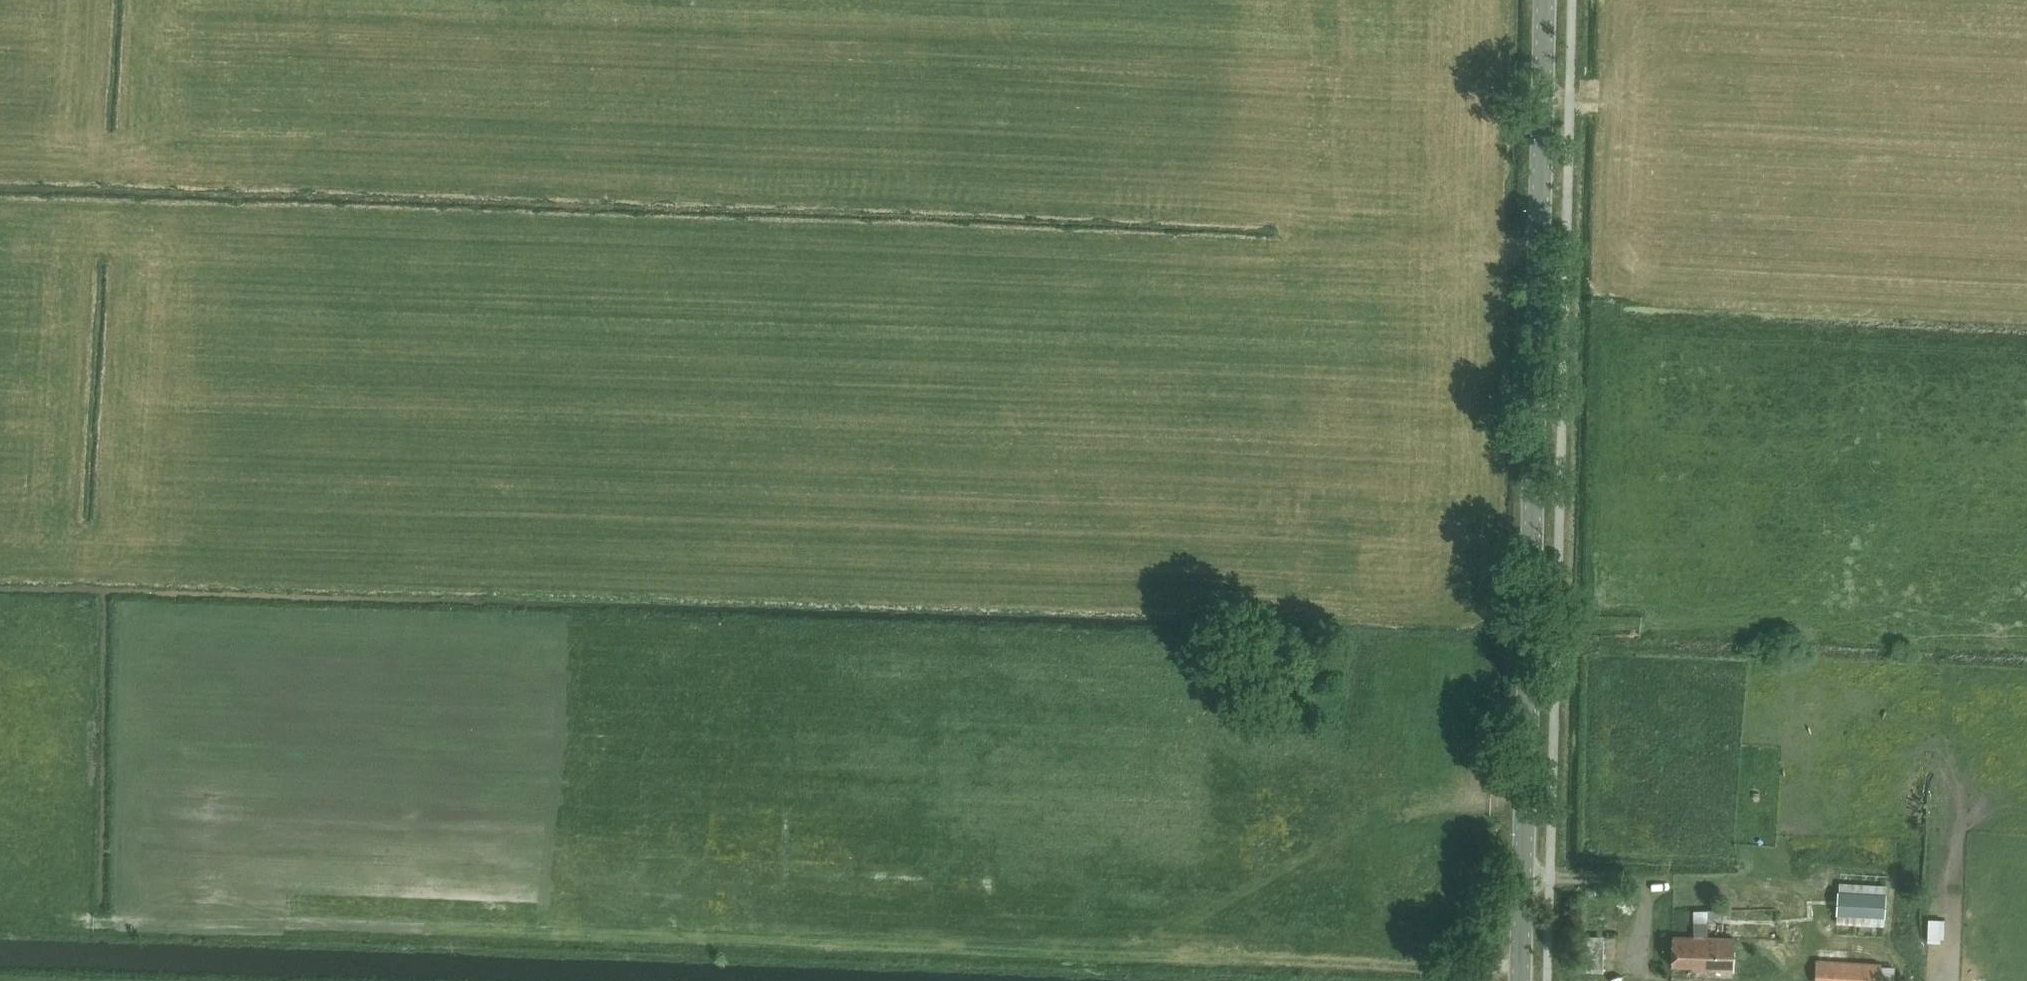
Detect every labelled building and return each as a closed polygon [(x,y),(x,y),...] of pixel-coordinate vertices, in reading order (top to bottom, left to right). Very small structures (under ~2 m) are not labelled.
[(1836,914),(1885,917),(1886,893),(1838,891),(1836,914)] [(1928,910),(1928,934),(1945,934),(1945,910),(1928,910)] [(1606,970),(1605,934),(1586,934),(1586,970),(1606,970)] [(1706,936),(1694,936),(1673,936),(1673,939),(1672,965),(1694,966),(1694,969),(1734,970),(1735,937),(1718,937),(1706,936)] [(1895,979),(1895,958),(1882,959),(1883,979),(1895,979)] [(1880,963),(1815,960),(1814,980),(1880,980),(1880,963)]
